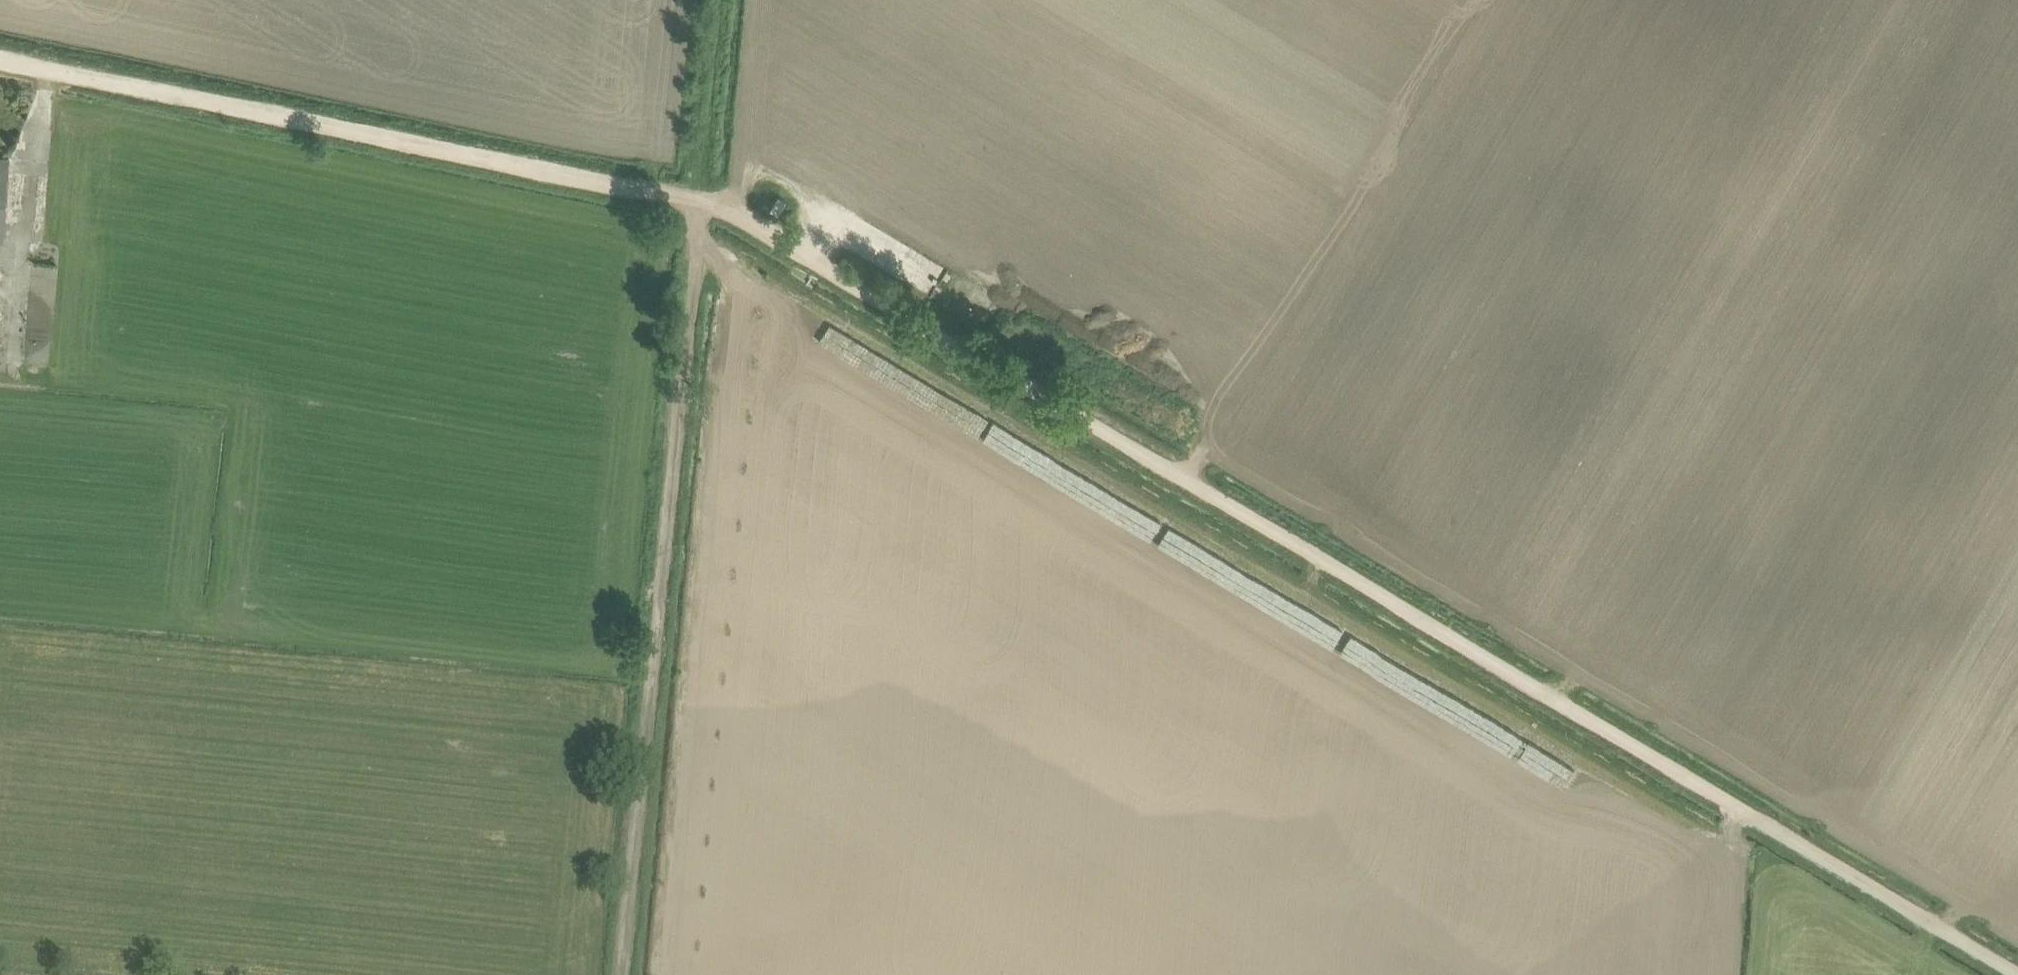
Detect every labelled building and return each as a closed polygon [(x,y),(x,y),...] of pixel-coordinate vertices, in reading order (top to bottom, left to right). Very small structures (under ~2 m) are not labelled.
[(0,157),(0,241),(3,241),(9,158),(0,157)]
